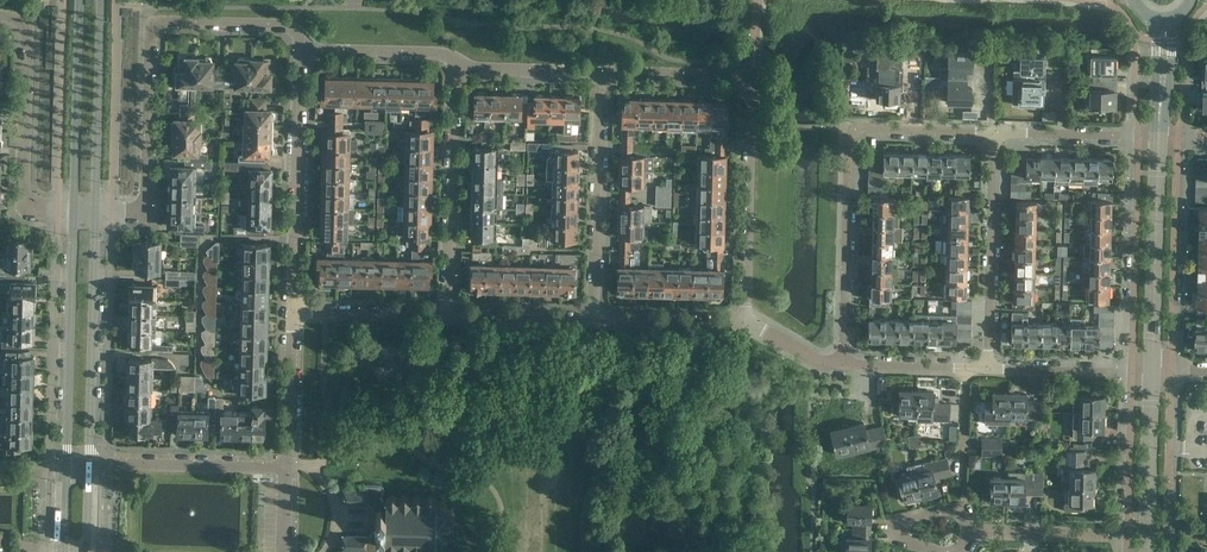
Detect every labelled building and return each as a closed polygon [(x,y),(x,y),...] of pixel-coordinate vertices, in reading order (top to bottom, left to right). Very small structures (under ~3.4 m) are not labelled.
[(855,44),(855,53),(866,53),(866,44),(855,44)] [(901,51),(877,50),(877,67),(880,67),(880,75),(902,76),(902,69),(902,67),(901,67),(901,51)] [(973,53),(958,53),(948,52),(948,68),(939,68),(939,77),(973,78),(973,76),(973,71),(973,69),(972,69),(973,53)] [(1044,55),(1020,54),(1019,70),(1014,70),(1013,79),(1044,80),(1045,73),(1045,71),(1043,71),(1044,65),(1044,55)] [(1094,73),(1094,81),(1116,82),(1116,75),(1116,73),(1115,73),(1115,57),(1091,56),(1091,73),(1094,73)] [(204,61),(197,61),(197,87),(224,88),(224,73),(217,72),(217,69),(213,69),(213,61),(212,61),(210,57),(206,57),(204,61)] [(197,87),(197,61),(198,58),(180,58),(180,72),(178,72),(177,86),(191,87),(190,99),(191,99),(191,105),(181,105),(181,113),(196,113),(197,87)] [(251,88),(252,60),(251,62),(245,62),(244,58),(239,58),(237,62),(236,62),(236,64),(232,64),(232,73),(224,73),(224,88),(251,88)] [(269,60),(252,60),(251,88),(270,89),(271,74),(268,74),(269,60)] [(902,76),(880,75),(874,75),(873,84),(876,84),(876,100),(900,101),(900,91),(901,91),(902,83),(902,76)] [(342,115),(342,107),(342,80),(337,80),(337,76),(327,76),(327,91),(324,91),(323,103),(336,103),(336,113),(329,113),(329,122),(340,122),(340,123),(342,123),(342,115)] [(357,103),(357,77),(348,77),(348,80),(342,80),(342,107),(348,107),(348,103),(357,103)] [(371,107),(372,81),(366,81),(366,77),(357,77),(357,103),(365,104),(365,107),(371,107)] [(973,87),(973,78),(939,77),(939,86),(947,86),(947,102),(971,103),(971,92),(972,87),(973,87)] [(386,108),(387,81),(387,78),(378,78),(378,81),(372,81),(371,107),(377,108),(377,104),(385,104),(385,108),(386,108)] [(401,105),(402,78),(393,78),(393,81),(387,81),(386,108),(392,108),(393,104),(401,105)] [(416,108),(417,82),(411,82),(411,78),(402,78),(401,105),(409,105),(409,108),(415,108),(416,108)] [(422,82),(417,82),(416,108),(415,108),(415,121),(415,128),(415,131),(428,132),(428,119),(422,119),(422,113),(425,113),(425,105),(435,106),(435,82),(432,82),(432,79),(423,79),(422,82)] [(1044,87),(1044,80),(1013,79),(1013,93),(1019,93),(1018,104),(1042,105),(1043,95),(1043,94),(1043,89),(1044,89),(1044,87)] [(1116,82),(1094,81),(1087,81),(1087,89),(1090,90),(1090,106),(1098,106),(1098,108),(1100,108),(1100,106),(1114,107),(1114,90),(1116,90),(1116,89),(1116,82)] [(490,120),(491,95),(485,95),(485,93),(477,93),(477,95),(476,95),(475,119),(485,119),(485,127),(489,127),(489,125),(488,125),(489,119),(490,120)] [(505,120),(506,95),(499,95),(499,94),(492,94),(492,95),(491,95),(490,120),(505,120)] [(527,121),(528,103),(520,103),(521,96),(519,96),(519,94),(512,94),(512,96),(506,95),(505,120),(526,120),(527,121)] [(549,120),(550,97),(544,96),(536,96),(535,96),(535,103),(528,103),(527,121),(526,120),(526,127),(534,127),(534,120),(549,120)] [(564,121),(565,97),(558,97),(551,96),(551,97),(550,97),(549,120),(564,121)] [(622,142),(623,142),(637,142),(637,128),(637,125),(638,99),(630,99),(630,98),(630,97),(629,96),(628,96),(627,96),(626,96),(625,96),(625,97),(624,98),(624,101),(623,101),(622,110),(621,110),(621,118),(622,118),(622,125),(623,125),(623,134),(622,134),(622,135),(623,135),(623,141),(622,141),(622,142)] [(1006,96),(1005,117),(1042,118),(1042,106),(1017,105),(1017,104),(1013,104),(1013,96),(1006,96)] [(566,97),(565,97),(564,121),(579,121),(580,98),(573,97),(566,97)] [(727,128),(727,127),(729,127),(729,122),(727,122),(727,116),(728,116),(729,112),(727,112),(727,104),(726,104),(726,101),(726,100),(725,99),(724,99),(723,98),(721,99),(720,100),(720,101),(711,101),(710,130),(710,133),(710,142),(726,143),(726,142),(725,142),(725,137),(726,137),(726,136),(725,136),(726,128),(727,128)] [(652,126),(653,99),(638,99),(637,125),(652,126)] [(667,126),(668,100),(653,99),(652,126),(667,126)] [(682,132),(683,100),(668,100),(667,126),(667,132),(682,132)] [(697,132),(697,101),(683,100),(682,132),(697,132)] [(710,133),(710,130),(711,101),(697,101),(697,132),(710,133)] [(243,125),(245,125),(270,126),(271,126),(271,125),(270,125),(270,119),(274,118),(274,113),(271,111),(271,110),(259,110),(246,110),(246,121),(243,121),(243,125)] [(196,120),(196,113),(181,113),(181,120),(175,120),(175,121),(172,123),(171,127),(175,129),(175,136),(205,137),(205,120),(196,120)] [(368,132),(383,132),(383,122),(368,122),(368,132)] [(270,127),(270,126),(245,125),(245,140),(270,141),(271,141),(271,140),(270,140),(270,134),(272,133),(273,128),(270,127)] [(407,131),(407,146),(430,147),(430,141),(432,139),(432,135),(430,133),(430,132),(428,132),(415,131),(407,131)] [(326,142),(326,148),(347,149),(348,134),(326,133),(326,135),(324,136),(324,141),(326,142)] [(205,154),(205,137),(175,136),(174,144),(171,145),(171,150),(174,151),(174,153),(191,153),(191,160),(195,161),(211,161),(221,161),(221,160),(222,156),(210,155),(210,154),(205,154)] [(270,146),(270,141),(245,140),(245,155),(237,154),(237,162),(251,163),(253,163),(253,155),(269,156),(269,154),(273,153),(273,148),(270,146)] [(429,153),(430,147),(407,146),(406,161),(429,161),(431,159),(431,155),(429,153)] [(347,164),(347,149),(326,148),(326,150),(324,151),(324,156),(326,157),(325,163),(347,164)] [(474,157),(474,163),(497,163),(497,149),(474,148),(474,150),(473,151),(472,156),(474,157)] [(726,149),(725,149),(710,149),(709,155),(705,155),(696,155),(696,170),(725,170),(726,155),(725,155),(725,149),(726,149)] [(553,155),(553,165),(578,165),(578,161),(580,159),(580,154),(578,153),(578,151),(551,150),(551,153),(551,155),(553,155)] [(883,166),(883,153),(884,153),(884,150),(883,150),(883,151),(877,150),(876,150),(876,165),(883,166)] [(911,174),(912,154),(884,153),(883,153),(883,166),(883,173),(884,173),(911,174)] [(926,174),(926,154),(912,154),(911,174),(926,174)] [(940,175),(940,154),(926,154),(926,174),(940,175)] [(954,175),(955,155),(940,154),(940,175),(954,175)] [(1019,170),(1019,154),(1018,154),(1013,154),(1012,154),(1011,170),(1019,170)] [(649,156),(622,155),(621,155),(621,156),(622,156),(622,162),(620,162),(620,170),(643,171),(643,157),(649,157),(649,156)] [(970,155),(955,155),(954,175),(969,175),(969,168),(970,168),(970,165),(969,165),(970,155)] [(1040,177),(1041,157),(1027,157),(1026,157),(1026,170),(1026,177),(1040,177)] [(1054,178),(1055,157),(1041,157),(1040,177),(1054,178)] [(1068,178),(1069,158),(1055,157),(1054,178),(1068,178)] [(1083,178),(1083,158),(1069,158),(1068,178),(1068,184),(1083,185),(1083,184),(1083,178)] [(1097,185),(1097,179),(1097,159),(1083,158),(1083,178),(1083,184),(1097,185)] [(1112,159),(1097,159),(1097,179),(1112,179),(1112,172),(1113,172),(1113,169),(1112,169),(1112,159)] [(1204,175),(1205,159),(1204,159),(1204,160),(1198,159),(1197,159),(1197,174),(1204,175)] [(235,161),(221,160),(221,161),(221,169),(235,169),(235,161)] [(196,182),(196,167),(207,168),(211,169),(211,161),(195,161),(195,166),(189,166),(189,167),(172,166),(172,168),(170,169),(170,174),(172,176),(172,181),(196,182)] [(429,168),(429,161),(406,161),(406,176),(429,176),(429,175),(431,174),(431,169),(429,168)] [(268,163),(253,163),(251,163),(251,169),(246,169),(245,183),(271,184),(271,178),(272,177),(273,172),(271,171),(271,169),(267,169),(267,168),(268,163)] [(347,179),(347,164),(325,163),(325,164),(324,166),(324,170),(325,172),(325,178),(347,179)] [(473,178),(496,178),(497,163),(474,163),(473,169),(472,170),(472,175),(473,177),(473,178)] [(578,172),(578,165),(553,165),(552,180),(577,180),(579,178),(579,173),(578,172)] [(642,186),(643,171),(620,170),(619,179),(621,179),(621,185),(620,185),(622,185),(622,192),(621,192),(636,193),(636,185),(642,186)] [(725,185),(725,170),(696,170),(696,185),(725,185)] [(429,182),(429,176),(406,176),(405,191),(428,191),(428,190),(430,189),(430,184),(429,182)] [(346,194),(347,179),(325,178),(325,179),(323,181),(323,185),(325,187),(325,193),(346,194)] [(502,179),(496,178),(473,178),(473,179),(472,181),(472,186),(473,187),(473,193),(496,193),(501,193),(502,179)] [(577,186),(577,180),(552,180),(552,195),(577,195),(577,194),(579,193),(579,188),(577,186)] [(196,197),(196,182),(172,181),(172,182),(170,184),(170,189),(171,190),(171,196),(196,197)] [(271,190),(271,184),(245,183),(245,198),(270,199),(271,198),(272,196),(272,191),(271,190)] [(725,201),(725,185),(696,185),(695,200),(725,201)] [(883,186),(868,186),(868,187),(868,192),(868,194),(883,194),(883,186)] [(948,196),(948,209),(968,210),(968,197),(970,197),(970,196),(969,196),(970,190),(970,189),(955,189),(955,196),(949,196),(948,196)] [(1010,198),(1025,198),(1026,190),(1011,190),(1011,196),(1010,196),(1010,198)] [(428,197),(428,191),(405,191),(405,206),(428,206),(428,205),(430,203),(430,199),(428,197)] [(1091,200),(1091,213),(1111,214),(1111,201),(1112,201),(1113,193),(1098,192),(1098,200),(1092,200),(1091,200)] [(346,209),(346,194),(325,193),(325,194),(323,196),(323,200),(324,202),(324,208),(346,209)] [(496,208),(496,193),(473,193),(473,199),(471,200),(471,205),(472,206),(472,208),(496,208)] [(577,196),(577,195),(552,195),(551,210),(577,210),(577,204),(579,203),(579,198),(577,196)] [(1196,195),(1196,201),(1196,203),(1206,203),(1206,195),(1196,195)] [(195,212),(196,197),(171,196),(171,202),(169,204),(169,209),(171,210),(171,211),(195,212)] [(893,212),(894,198),(873,197),(873,211),(893,212)] [(270,200),(270,199),(245,198),(245,213),(270,214),(270,208),(272,207),(272,202),(270,200)] [(618,212),(618,220),(641,221),(642,206),(636,205),(636,199),(621,199),(622,199),(621,205),(620,205),(620,206),(620,212),(618,212)] [(724,216),(725,201),(695,200),(695,215),(724,216)] [(1016,201),(1016,202),(1016,216),(1036,217),(1036,202),(1016,201)] [(428,212),(428,206),(405,206),(405,220),(428,221),(428,220),(429,218),(429,214),(428,212)] [(345,224),(346,209),(324,208),(324,209),(322,210),(322,215),(324,216),(324,223),(345,224)] [(495,223),(496,208),(472,208),(472,209),(471,210),(471,215),(472,216),(472,223),(495,223)] [(968,225),(968,210),(948,209),(947,224),(968,225)] [(577,211),(577,210),(551,210),(551,225),(576,225),(576,219),(578,218),(578,213),(577,211)] [(195,227),(195,212),(171,211),(171,217),(169,219),(169,223),(171,225),(170,226),(175,226),(175,233),(198,234),(198,227),(195,227)] [(893,226),(893,212),(873,211),(873,226),(893,226)] [(270,220),(270,214),(245,213),(244,227),(234,227),(233,235),(264,236),(264,229),(270,229),(270,227),(271,226),(271,221),(270,220)] [(1110,228),(1111,214),(1091,213),(1090,228),(1110,228)] [(724,231),(724,216),(695,215),(694,230),(724,231)] [(1035,231),(1036,217),(1016,216),(1015,230),(1035,231)] [(427,227),(428,221),(405,220),(404,235),(427,236),(427,235),(429,233),(429,229),(427,227)] [(645,221),(641,221),(618,220),(618,229),(620,229),(620,235),(619,235),(619,236),(620,236),(634,236),(634,243),(639,243),(647,243),(648,231),(645,231),(645,221)] [(345,238),(345,224),(324,223),(324,229),(322,230),(322,235),(323,237),(323,238),(345,238)] [(495,238),(495,223),(472,223),(472,228),(470,230),(470,234),(472,236),(472,238),(495,238)] [(967,238),(968,225),(947,224),(947,238),(967,238)] [(576,230),(576,225),(551,225),(551,233),(548,233),(537,238),(523,238),(523,246),(530,246),(546,246),(547,239),(576,240),(576,238),(578,236),(578,232),(576,230)] [(893,227),(893,226),(873,226),(872,240),(892,241),(899,241),(899,227),(893,227)] [(1110,242),(1110,228),(1090,228),(1090,242),(1110,242)] [(724,245),(724,231),(694,230),(694,244),(703,244),(703,245),(707,245),(706,251),(723,252),(723,251),(722,251),(722,246),(723,246),(723,245),(724,245)] [(1035,245),(1035,231),(1015,230),(1015,244),(1035,245)] [(198,236),(181,235),(181,246),(198,246),(198,236)] [(3,252),(30,253),(30,247),(34,245),(34,241),(30,239),(30,238),(8,237),(8,236),(0,236),(0,242),(3,242),(3,252)] [(967,253),(967,238),(947,238),(947,252),(967,253)] [(153,240),(144,239),(144,241),(137,240),(137,242),(134,242),(134,247),(137,248),(137,256),(164,256),(165,241),(153,241),(153,240)] [(418,248),(424,248),(425,239),(412,239),(412,246),(411,259),(412,259),(411,285),(417,285),(417,288),(426,289),(427,274),(430,274),(430,262),(418,262),(418,248)] [(892,241),(872,240),(872,254),(892,255),(892,241)] [(337,258),(338,248),(338,242),(326,241),(326,250),(332,250),(332,252),(330,252),(329,252),(328,253),(327,253),(327,254),(327,255),(327,256),(327,257),(327,259),(319,259),(319,271),(319,279),(322,279),(322,286),(331,286),(331,283),(337,283),(337,258)] [(205,251),(208,255),(211,260),(219,261),(219,242),(216,242),(205,251)] [(1110,257),(1110,242),(1090,242),(1090,243),(1084,243),(1084,257),(1089,257),(1090,256),(1110,257)] [(635,249),(634,256),(638,256),(639,243),(634,243),(620,243),(620,249),(619,249),(635,249)] [(240,259),(242,259),(268,259),(268,254),(269,254),(271,252),(271,247),(269,246),(269,245),(269,244),(264,244),(235,244),(235,247),(240,247),(240,259)] [(1035,260),(1035,245),(1015,244),(1014,259),(1035,260)] [(343,286),(351,287),(352,260),(343,260),(344,248),(338,248),(337,258),(337,283),(343,283),(343,286)] [(634,268),(634,267),(634,256),(635,249),(619,249),(620,249),(620,255),(619,255),(619,256),(620,256),(620,261),(619,261),(619,262),(620,262),(620,267),(618,267),(618,273),(617,273),(616,282),(618,282),(618,291),(619,291),(619,294),(619,295),(620,296),(621,297),(622,297),(623,296),(624,296),(625,295),(625,294),(633,294),(634,268)] [(723,258),(722,258),(722,252),(723,252),(706,251),(706,266),(708,266),(708,269),(707,296),(715,296),(715,297),(715,298),(716,299),(717,299),(718,299),(719,299),(720,298),(721,297),(721,296),(721,294),(722,294),(722,285),(724,285),(724,276),(723,276),(723,270),(721,270),(721,264),(723,264),(723,263),(722,263),(722,259),(723,259),(723,258)] [(30,259),(30,253),(3,252),(2,267),(30,268),(30,267),(33,265),(33,261),(30,259)] [(967,267),(967,253),(947,252),(946,267),(967,267)] [(575,268),(566,268),(566,261),(574,262),(574,254),(561,254),(560,261),(560,268),(559,292),(564,292),(564,294),(571,294),(571,292),(575,293),(575,291),(576,291),(576,285),(575,285),(575,278),(575,277),(576,277),(577,270),(575,270),(575,268)] [(892,269),(892,255),(872,254),(871,269),(892,269)] [(219,263),(219,261),(211,260),(208,255),(203,257),(203,261),(207,270),(208,272),(216,272),(216,263),(219,263)] [(164,273),(164,256),(137,256),(137,263),(133,264),(133,269),(136,270),(136,271),(143,271),(143,272),(164,273)] [(1109,271),(1110,257),(1090,256),(1089,257),(1089,271),(1109,271)] [(366,284),(367,258),(361,258),(361,260),(352,260),(351,287),(361,287),(361,283),(366,284)] [(382,261),(372,261),(372,258),(367,258),(366,284),(372,284),(372,287),(381,287),(382,261)] [(396,288),(397,261),(388,261),(388,258),(382,258),(382,261),(381,287),(382,287),(382,284),(387,284),(387,287),(396,288)] [(268,260),(268,259),(242,259),(242,270),(237,270),(237,273),(242,273),(268,274),(268,269),(270,267),(270,262),(269,261),(269,260),(268,260)] [(412,259),(411,259),(405,259),(405,261),(397,261),(396,288),(405,288),(405,285),(411,285),(412,259)] [(1034,274),(1035,260),(1014,259),(1014,273),(1034,274)] [(485,290),(486,265),(471,265),(471,267),(469,267),(469,274),(471,274),(471,276),(471,282),(469,282),(469,288),(470,288),(470,290),(474,290),(474,291),(481,291),(481,290),(485,290)] [(500,290),(501,266),(486,265),(485,290),(490,290),(490,292),(497,292),(497,290),(500,290)] [(515,291),(516,266),(501,266),(500,290),(502,291),(502,292),(509,292),(509,291),(515,291)] [(530,291),(531,267),(516,266),(515,291),(517,291),(517,292),(524,293),(524,291),(530,291)] [(545,292),(545,267),(531,267),(530,291),(532,291),(532,293),(539,293),(539,292),(545,292)] [(559,292),(560,268),(545,267),(545,292),(546,292),(546,293),(554,293),(554,292),(559,292)] [(647,294),(648,267),(634,267),(634,268),(633,294),(647,294)] [(662,295),(663,267),(648,267),(647,294),(662,295)] [(676,295),(677,268),(663,267),(662,295),(676,295)] [(966,282),(967,267),(946,267),(946,282),(966,282)] [(691,296),(692,268),(677,268),(676,295),(691,296)] [(708,269),(692,268),(691,296),(707,296),(708,269)] [(891,284),(892,269),(871,269),(871,283),(891,284)] [(216,287),(216,272),(208,272),(207,270),(203,272),(203,276),(207,285),(208,287),(216,287)] [(165,271),(165,279),(180,279),(187,279),(197,280),(197,272),(180,272),(180,271),(165,271)] [(1109,286),(1109,271),(1089,271),(1089,286),(1109,286)] [(268,275),(268,274),(242,273),(242,282),(236,282),(236,289),(242,289),(268,289),(268,284),(270,282),(270,277),(268,276),(268,275)] [(1034,288),(1034,274),(1014,273),(1014,287),(1034,288)] [(35,282),(23,282),(23,275),(6,275),(5,296),(8,296),(35,297),(35,296),(36,295),(36,292),(36,285),(35,284),(35,282)] [(966,297),(966,282),(946,282),(946,297),(966,297)] [(891,299),(891,284),(871,283),(871,289),(868,288),(868,297),(871,297),(869,297),(869,298),(870,298),(870,304),(869,304),(869,305),(884,306),(884,298),(890,298),(891,299)] [(130,298),(130,299),(155,300),(155,285),(135,284),(130,284),(130,286),(129,287),(128,297),(130,298)] [(216,302),(216,287),(208,287),(207,285),(202,287),(202,291),(206,299),(208,302),(216,302)] [(1108,301),(1109,286),(1089,286),(1088,300),(1108,301)] [(1033,302),(1034,288),(1014,287),(1013,301),(1012,301),(1012,302),(1012,308),(1012,309),(1026,310),(1027,302),(1032,302),(1033,302)] [(268,290),(268,289),(242,289),(241,300),(236,300),(235,303),(241,303),(267,304),(267,299),(268,299),(268,298),(269,297),(269,292),(268,290)] [(1199,292),(1199,306),(1197,306),(1197,307),(1198,307),(1198,313),(1197,313),(1197,314),(1206,314),(1206,292),(1199,292)] [(35,298),(35,297),(8,296),(7,311),(33,312),(33,311),(35,309),(35,304),(33,302),(34,298),(35,298)] [(154,315),(155,300),(130,299),(130,300),(131,300),(131,305),(129,307),(129,312),(130,314),(154,315)] [(215,317),(216,302),(208,302),(206,299),(202,302),(202,306),(206,314),(207,317),(215,317)] [(267,305),(267,304),(241,303),(241,315),(235,315),(235,318),(267,319),(267,317),(267,313),(269,311),(269,307),(267,305)] [(33,317),(33,312),(7,311),(7,326),(33,327),(33,326),(35,324),(35,319),(33,317)] [(1027,343),(1027,323),(1027,317),(1022,317),(1022,312),(1012,312),(1011,331),(1011,334),(1011,343),(1027,343)] [(154,330),(154,315),(130,314),(130,320),(128,321),(128,327),(130,328),(130,329),(154,330)] [(215,332),(215,317),(207,317),(206,314),(201,316),(201,320),(206,329),(207,331),(215,332)] [(941,341),(942,315),(928,314),(927,321),(927,341),(941,341)] [(956,330),(956,322),(956,315),(942,315),(941,341),(955,342),(956,330)] [(267,323),(267,319),(235,318),(235,321),(241,321),(240,332),(235,332),(235,333),(266,334),(266,332),(267,332),(268,330),(269,325),(267,324),(267,323)] [(884,340),(884,319),(869,319),(869,328),(868,328),(868,331),(869,331),(868,339),(884,340)] [(898,340),(899,320),(884,319),(884,340),(898,340)] [(912,340),(913,320),(899,320),(898,340),(912,340)] [(927,341),(927,321),(913,320),(912,340),(927,341)] [(1041,344),(1041,324),(1027,323),(1027,343),(1041,344)] [(1055,344),(1056,324),(1041,324),(1041,344),(1055,344)] [(1069,345),(1070,324),(1056,324),(1055,344),(1069,345)] [(1083,345),(1084,325),(1070,324),(1069,345),(1083,345)] [(1098,345),(1099,334),(1099,326),(1099,325),(1084,325),(1083,345),(1098,345)] [(33,332),(33,327),(7,326),(7,341),(32,342),(32,341),(34,339),(34,334),(33,332)] [(1197,328),(1197,337),(1196,337),(1196,339),(1197,339),(1196,348),(1206,348),(1206,328),(1197,328)] [(162,330),(154,330),(130,329),(130,335),(128,336),(128,342),(130,343),(130,345),(134,345),(134,351),(172,352),(172,345),(167,345),(154,344),(154,337),(162,337),(162,330)] [(214,346),(215,332),(207,331),(206,329),(201,331),(201,335),(205,344),(206,346),(214,346)] [(266,338),(266,334),(235,333),(235,335),(240,335),(240,347),(234,347),(234,348),(266,349),(266,347),(266,346),(268,345),(268,340),(266,338)] [(1106,348),(1106,334),(1099,334),(1098,345),(1098,348),(1099,348),(1099,347),(1104,347),(1104,348),(1106,348)] [(214,361),(214,346),(206,346),(205,344),(201,346),(201,350),(205,358),(207,361),(214,361)] [(266,353),(266,349),(234,348),(234,350),(240,350),(240,362),(236,362),(236,363),(266,363),(266,362),(266,361),(268,360),(268,355),(266,353)] [(9,357),(9,371),(33,372),(33,366),(35,366),(35,358),(33,358),(33,357),(21,356),(21,350),(4,349),(4,356),(9,357)] [(126,374),(128,374),(152,375),(152,369),(174,369),(173,364),(169,360),(167,359),(157,358),(157,357),(153,357),(152,360),(128,359),(128,360),(129,360),(129,365),(126,365),(126,374)] [(214,377),(214,361),(207,361),(205,358),(200,361),(200,364),(206,377),(214,377)] [(265,368),(266,363),(236,363),(236,365),(239,366),(239,377),(265,377),(265,376),(267,374),(267,370),(266,368),(265,368)] [(33,373),(33,372),(9,371),(9,387),(32,387),(32,381),(34,381),(35,373),(33,373)] [(152,390),(152,375),(128,374),(128,375),(129,375),(128,380),(126,380),(126,389),(127,389),(152,390)] [(186,392),(187,376),(179,376),(179,391),(186,392)] [(194,392),(195,376),(187,376),(186,392),(194,392)] [(200,376),(195,376),(194,392),(206,392),(206,387),(200,376)] [(265,383),(265,377),(239,377),(239,386),(238,386),(237,392),(265,393),(265,391),(267,389),(267,385),(265,383)] [(32,388),(32,387),(9,387),(8,402),(32,403),(32,396),(34,396),(34,388),(32,388)] [(152,405),(152,390),(127,389),(127,390),(128,390),(128,395),(126,395),(125,404),(127,404),(152,405)] [(916,415),(917,391),(900,391),(899,401),(898,401),(898,404),(899,404),(899,415),(916,415)] [(934,392),(917,391),(916,415),(932,415),(933,415),(933,412),(933,403),(934,392)] [(1009,417),(1010,394),(993,393),(993,404),(992,404),(992,406),(992,417),(1009,417)] [(216,398),(214,394),(208,394),(207,411),(193,410),(193,438),(202,438),(202,435),(207,435),(207,436),(208,436),(208,432),(212,431),(212,429),(215,429),(216,413),(216,398)] [(1027,394),(1010,394),(1009,417),(1026,418),(1026,421),(1035,421),(1035,402),(1034,402),(1028,402),(1027,402),(1027,394)] [(1103,413),(1103,396),(1093,396),(1093,395),(1090,395),(1090,396),(1074,395),(1073,413),(1079,413),(1103,413)] [(32,403),(8,402),(8,417),(31,418),(32,411),(34,411),(34,403),(32,403)] [(1036,402),(1035,402),(1035,421),(1043,421),(1043,402),(1042,402),(1036,402)] [(950,404),(933,403),(933,412),(950,412),(950,411),(949,411),(949,405),(950,405),(950,404)] [(151,419),(152,405),(127,404),(128,404),(128,410),(125,410),(125,418),(127,418),(127,419),(131,419),(151,419)] [(171,418),(178,418),(178,421),(177,421),(177,424),(178,424),(178,436),(179,436),(179,435),(184,435),(184,437),(193,438),(193,410),(178,410),(178,405),(171,405),(171,418)] [(252,406),(252,413),(251,437),(253,437),(255,440),(259,440),(261,438),(261,437),(264,437),(264,435),(267,433),(267,429),(264,427),(264,422),(265,422),(265,418),(264,417),(264,406),(252,406)] [(950,413),(950,412),(933,412),(933,415),(932,415),(932,420),(949,421),(949,419),(949,413),(950,413)] [(236,437),(237,413),(223,413),(216,413),(215,429),(215,430),(222,430),(222,436),(223,436),(223,437),(225,439),(229,439),(231,437),(236,437)] [(251,437),(252,413),(237,413),(236,437),(238,437),(240,440),(244,440),(246,437),(251,437)] [(1103,430),(1103,414),(1103,413),(1079,413),(1079,429),(1074,429),(1074,438),(1093,439),(1093,437),(1092,437),(1092,431),(1093,431),(1093,430),(1103,430)] [(33,418),(31,418),(8,417),(8,430),(31,431),(31,426),(33,426),(33,418)] [(157,419),(151,419),(131,419),(130,435),(131,435),(131,434),(144,435),(146,435),(145,433),(152,434),(153,434),(153,429),(161,429),(162,419),(157,419)] [(867,430),(866,430),(864,423),(848,427),(847,425),(843,426),(843,428),(831,431),(833,441),(833,444),(834,444),(836,454),(870,446),(871,449),(887,445),(882,426),(882,427),(875,428),(873,428),(873,429),(867,430)] [(8,430),(0,430),(0,447),(9,447),(9,449),(11,449),(11,451),(18,451),(18,449),(20,449),(20,445),(31,445),(31,442),(33,442),(33,435),(31,434),(31,431),(8,430)] [(1001,436),(1001,439),(982,438),(982,440),(982,446),(1001,447),(1001,445),(1007,445),(1008,436),(1001,436)] [(1006,449),(1001,449),(1001,447),(982,446),(982,447),(982,453),(982,455),(1001,456),(1001,454),(1006,454),(1006,449)] [(1094,469),(1085,469),(1085,467),(1084,467),(1084,461),(1085,461),(1085,459),(1084,459),(1084,453),(1085,453),(1085,452),(1066,451),(1065,469),(1071,469),(1070,486),(1094,487),(1094,469)] [(934,479),(932,470),(948,467),(948,466),(947,460),(946,458),(915,465),(914,469),(915,473),(921,496),(937,492),(934,479)] [(921,496),(915,473),(914,469),(915,465),(907,467),(908,475),(899,477),(901,487),(900,487),(901,490),(902,490),(904,500),(921,496)] [(949,467),(948,467),(932,470),(934,479),(950,475),(950,473),(948,467),(949,467)] [(1024,502),(1024,494),(1026,494),(1032,494),(1032,495),(1033,495),(1033,476),(1025,475),(1025,478),(1008,478),(1007,501),(1010,502),(1009,503),(1017,503),(1017,502),(1024,502)] [(1042,476),(1033,476),(1033,495),(1034,495),(1034,494),(1040,494),(1040,495),(1041,495),(1042,476)] [(1007,501),(1008,478),(991,477),(990,488),(990,491),(990,501),(1007,501)] [(386,499),(386,502),(383,502),(383,500),(380,496),(383,494),(384,492),(384,490),(384,487),(383,485),(381,484),(379,484),(363,483),(362,490),(344,490),(344,489),(343,504),(344,504),(344,503),(367,504),(368,504),(368,503),(377,512),(376,513),(376,514),(377,514),(377,518),(376,518),(376,519),(377,519),(377,522),(376,522),(376,523),(377,523),(377,527),(376,527),(376,528),(376,529),(367,538),(367,536),(366,536),(366,537),(343,536),(343,535),(342,535),(342,550),(343,550),(343,549),(361,550),(361,551),(383,551),(382,549),(381,547),(378,544),(383,540),(385,540),(385,542),(391,547),(397,542),(403,547),(410,543),(416,548),(422,543),(429,548),(436,544),(436,545),(437,546),(437,545),(437,544),(444,544),(447,535),(454,531),(451,522),(454,514),(447,509),(445,501),(436,500),(430,496),(424,500),(417,495),(411,500),(405,495),(399,499),(392,495),(386,499)] [(1094,504),(1094,487),(1070,486),(1070,502),(1065,502),(1065,510),(1086,511),(1086,504),(1094,504)] [(871,523),(871,517),(871,504),(861,504),(861,503),(858,503),(858,504),(847,503),(847,521),(853,521),(853,529),(870,530),(870,529),(870,523),(871,523)] [(870,530),(853,529),(852,538),(846,538),(846,551),(870,551),(870,530)]
